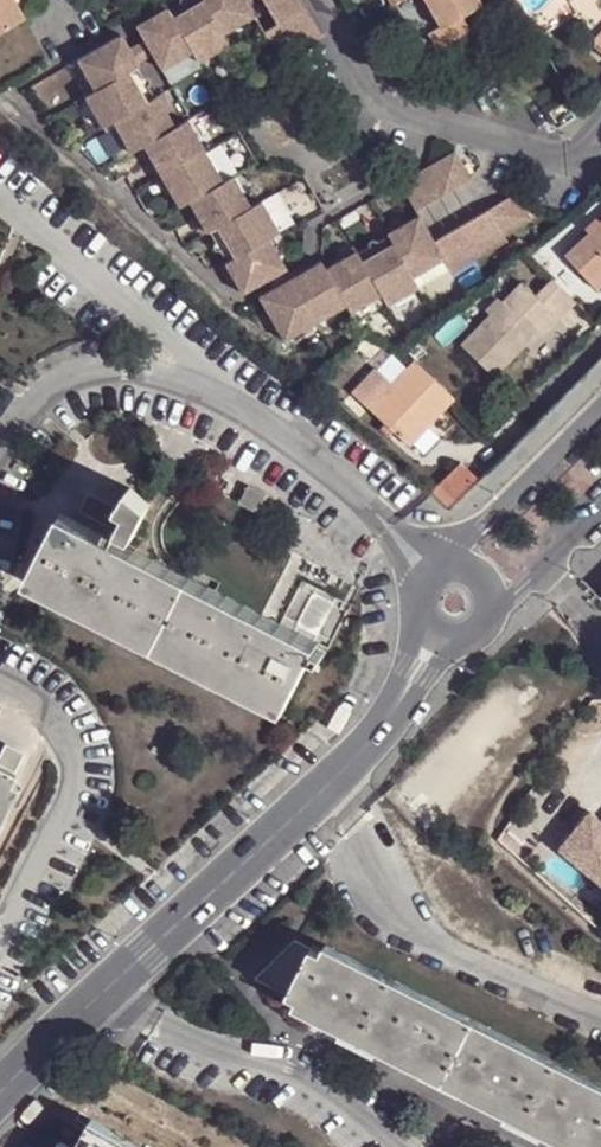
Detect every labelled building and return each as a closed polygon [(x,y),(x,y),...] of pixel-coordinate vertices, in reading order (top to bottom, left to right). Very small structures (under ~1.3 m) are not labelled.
[(22,16),(13,0),(0,0),(0,29),(22,16)] [(170,6),(174,14),(198,0),(180,0),(170,6)] [(192,47),(197,58),(230,40),(224,30),(207,0),(198,0),(174,14),(192,47)] [(224,30),(256,12),(249,0),(207,0),(224,30)] [(280,20),(308,3),(306,0),(268,0),(280,20)] [(480,0),(428,0),(442,23),(429,32),(437,48),(471,28),(464,13),(481,2),(480,0)] [(192,47),(174,14),(170,6),(168,3),(137,21),(146,36),(154,52),(163,65),(192,47)] [(266,29),(283,57),(325,32),(308,3),(280,20),(266,29)] [(591,40),(600,49),(600,29),(591,40)] [(138,61),(141,60),(131,44),(123,30),(78,55),(96,86),(85,93),(104,124),(113,118),(131,149),(144,142),(180,203),(184,200),(224,177),(188,115),(176,122),(159,93),(158,94),(148,99),(129,66),(138,61)] [(154,52),(146,36),(131,44),(141,60),(154,52)] [(485,63),(474,44),(465,49),(476,68),(485,63)] [(138,61),(129,66),(148,99),(158,94),(138,61)] [(402,180),(417,207),(474,175),(458,148),(402,180)] [(224,177),(184,200),(202,231),(210,227),(218,222),(248,205),(230,174),(224,177)] [(491,207),(506,233),(532,217),(518,192),(491,207)] [(248,205),(218,222),(237,253),(229,258),(226,260),(243,289),(286,265),(268,235),(279,229),(261,197),(248,205)] [(445,256),(453,271),(509,238),(506,233),(491,207),(436,239),(445,256)] [(445,256),(436,239),(419,212),(389,230),(390,233),(395,241),(414,274),(445,256)] [(587,283),(600,269),(600,218),(561,256),(587,283)] [(218,222),(210,227),(229,258),(237,253),(218,222)] [(359,251),(364,259),(395,241),(390,233),(359,251)] [(364,259),(381,292),(387,303),(419,285),(414,274),(395,241),(364,259)] [(381,292),(364,259),(359,251),(357,249),(327,267),(346,303),(351,311),(381,292)] [(346,303),(327,267),(322,258),(261,294),(285,338),(346,303)] [(587,283),(594,289),(600,282),(600,269),(587,283)] [(457,343),(486,376),(487,376),(520,344),(549,315),(554,320),(571,303),(547,279),(530,296),(518,282),(457,343)] [(549,315),(520,344),(526,349),(554,320),(549,315)] [(413,359),(368,403),(407,443),(453,398),(413,359)] [(323,383),(310,372),(303,383),(316,393),(323,383)] [(461,461),(429,493),(449,509),(480,479),(461,461)] [(268,493),(249,484),(240,502),(258,512),(268,493)] [(146,503),(127,488),(118,507),(129,513),(139,519),(146,503)] [(88,493),(78,512),(107,527),(118,507),(88,493)] [(129,513),(118,507),(107,527),(118,532),(129,513)] [(139,519),(129,513),(118,532),(129,537),(139,519)] [(61,514),(27,581),(282,712),(318,643),(281,624),(61,514)] [(350,604),(303,581),(281,624),(318,643),(328,648),(350,604)] [(4,744),(0,752),(0,766),(13,774),(23,754),(4,744)] [(14,785),(9,782),(13,774),(0,766),(0,814),(14,785)] [(562,849),(600,882),(600,820),(592,812),(562,849)] [(312,950),(294,941),(256,977),(288,995),(312,950)] [(325,945),(320,955),(312,950),(288,995),(297,1000),(294,1007),(350,1035),(445,1083),(571,1146),(600,1146),(600,1086),(325,945)] [(91,1119),(75,1146),(139,1146),(91,1119)]
